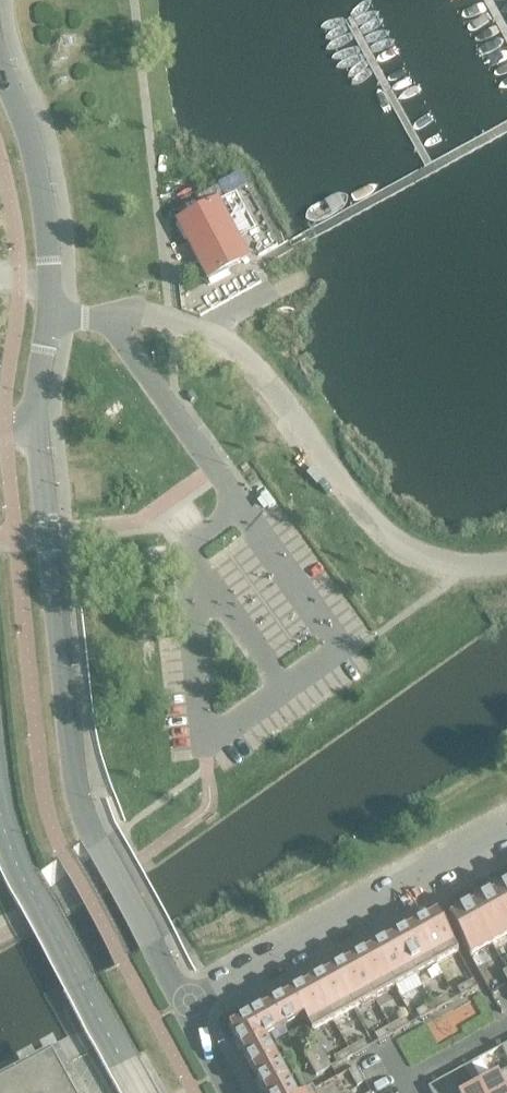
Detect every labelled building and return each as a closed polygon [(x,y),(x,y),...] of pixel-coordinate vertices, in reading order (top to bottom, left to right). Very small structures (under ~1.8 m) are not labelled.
[(216,200),(178,220),(209,278),(247,258),(216,200)] [(501,889),(492,894),(494,898),(493,898),(506,923),(506,886),(501,889)] [(492,894),(472,905),(474,909),(473,910),(492,944),(494,943),(494,942),(498,940),(498,941),(500,939),(506,935),(506,923),(493,898),(494,898),(492,894)] [(474,909),(472,905),(468,907),(460,912),(449,918),(470,956),(473,954),(477,952),(480,951),(479,950),(489,945),(489,946),(492,944),(473,910),(474,909)] [(458,952),(437,914),(425,921),(417,925),(416,926),(437,964),(440,963),(439,962),(449,957),(449,958),(451,956),(455,954),(458,952)] [(437,964),(416,926),(405,932),(397,936),(395,937),(416,975),(419,974),(428,969),(430,968),(430,967),(434,965),(434,966),(437,964)] [(416,975),(395,937),(384,943),(376,948),(374,949),(395,987),(398,985),(407,980),(410,979),(409,979),(413,977),(416,975)] [(395,987),(374,949),(355,959),(354,960),(375,998),(378,997),(377,996),(387,991),(389,990),(393,988),(395,987)] [(375,998),(354,960),(335,970),(333,971),(354,1009),(357,1008),(366,1002),(366,1003),(368,1002),(368,1001),(372,999),(375,998)] [(354,1009),(333,971),(314,981),(314,982),(312,982),(333,1021),(336,1019),(345,1014),(348,1013),(347,1013),(351,1011),(354,1009)] [(477,988),(473,980),(458,988),(462,996),(477,988)] [(333,1021),(312,982),(293,993),(292,994),(304,1017),(303,1017),(312,1032),(316,1030),(315,1030),(325,1025),(327,1024),(331,1022),(333,1021)] [(304,1017),(292,994),(287,996),(287,997),(282,1000),(282,999),(280,1000),(272,1005),(271,1005),(284,1028),(285,1027),(294,1022),(297,1021),(297,1020),(301,1018),(301,1019),(303,1017),(304,1017)] [(451,1002),(446,995),(431,1003),(435,1011),(451,1002)] [(435,1011),(431,1003),(416,1011),(420,1019),(435,1011)] [(284,1028),(271,1005),(266,1008),(267,1009),(262,1011),(261,1010),(259,1012),(258,1010),(250,1015),(251,1016),(250,1016),(262,1038),(260,1039),(260,1040),(262,1039),(263,1039),(263,1040),(264,1039),(265,1039),(264,1039),(271,1035),(280,1030),(284,1028)] [(262,1038),(250,1016),(246,1019),(246,1020),(240,1023),(240,1022),(238,1023),(230,1027),(229,1028),(236,1041),(235,1042),(239,1050),(240,1049),(241,1050),(256,1041),(259,1047),(266,1043),(264,1039),(263,1040),(263,1039),(262,1039),(260,1040),(260,1039),(262,1038)] [(409,1025),(405,1017),(390,1026),(394,1033),(409,1025)] [(394,1033),(390,1026),(374,1034),(379,1042),(394,1033)] [(368,1048),(364,1040),(348,1048),(353,1056),(368,1048)] [(259,1047),(256,1041),(241,1050),(243,1055),(244,1054),(247,1059),(246,1060),(251,1070),(252,1070),(275,1058),(274,1056),(274,1057),(269,1047),(267,1043),(266,1043),(259,1047)] [(353,1056),(348,1048),(333,1057),(337,1064),(353,1056)] [(326,1057),(321,1049),(306,1058),(310,1065),(326,1057)] [(331,1067),(326,1057),(310,1065),(316,1076),(331,1067)] [(277,1061),(275,1058),(252,1070),(255,1075),(258,1080),(257,1080),(259,1082),(257,1083),(262,1091),(263,1090),(263,1091),(286,1078),(285,1077),(280,1068),(279,1065),(276,1061),(277,1061)] [(471,1063),(463,1068),(467,1074),(474,1088),(478,1086),(482,1092),(506,1092),(506,1070),(504,1072),(504,1071),(493,1077),(493,1078),(482,1084),(471,1063)] [(364,1082),(356,1066),(348,1070),(356,1086),(364,1082)] [(463,1068),(454,1073),(455,1075),(456,1076),(459,1078),(467,1074),(463,1068)] [(51,1069),(7,1092),(64,1092),(51,1069)] [(286,1078),(263,1091),(264,1092),(294,1092),(291,1089),(292,1089),(290,1086),(288,1082),(286,1078)] [(435,1083),(428,1087),(431,1092),(441,1092),(435,1083)]
